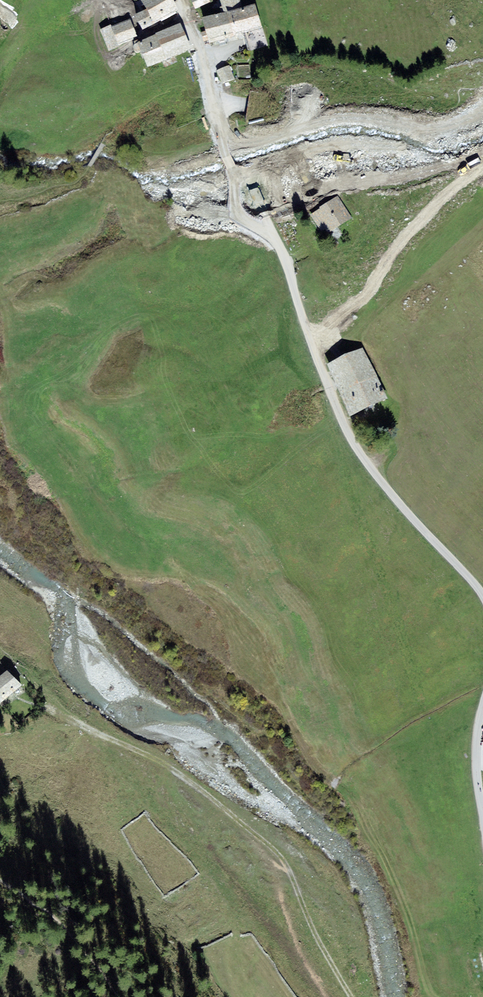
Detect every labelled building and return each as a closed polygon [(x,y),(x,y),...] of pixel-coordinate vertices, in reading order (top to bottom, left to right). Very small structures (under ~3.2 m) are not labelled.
[(146,8),(154,23),(178,10),(173,0),(142,0),(146,8)] [(195,9),(211,2),(210,0),(191,0),(195,9)] [(223,12),(230,10),(242,7),(241,0),(220,0),(223,12)] [(242,7),(230,10),(237,35),(262,27),(255,3),(242,7)] [(143,29),(154,23),(146,8),(135,14),(143,29)] [(210,42),(237,35),(230,10),(223,12),(203,18),(210,42)] [(138,38),(130,18),(112,26),(111,24),(99,29),(109,51),(120,46),(119,45),(138,38)] [(138,42),(148,67),(192,48),(180,23),(138,42)] [(234,79),(229,65),(216,70),(222,84),(234,79)] [(325,229),(328,233),(352,218),(337,195),(319,207),(320,208),(310,214),(321,232),(325,229)] [(339,391),(376,375),(364,347),(327,364),(339,391)] [(376,375),(339,391),(350,416),(387,399),(376,375)] [(21,685),(7,669),(0,675),(0,683),(10,695),(21,685)] [(10,695),(0,683),(0,704),(10,695)]
